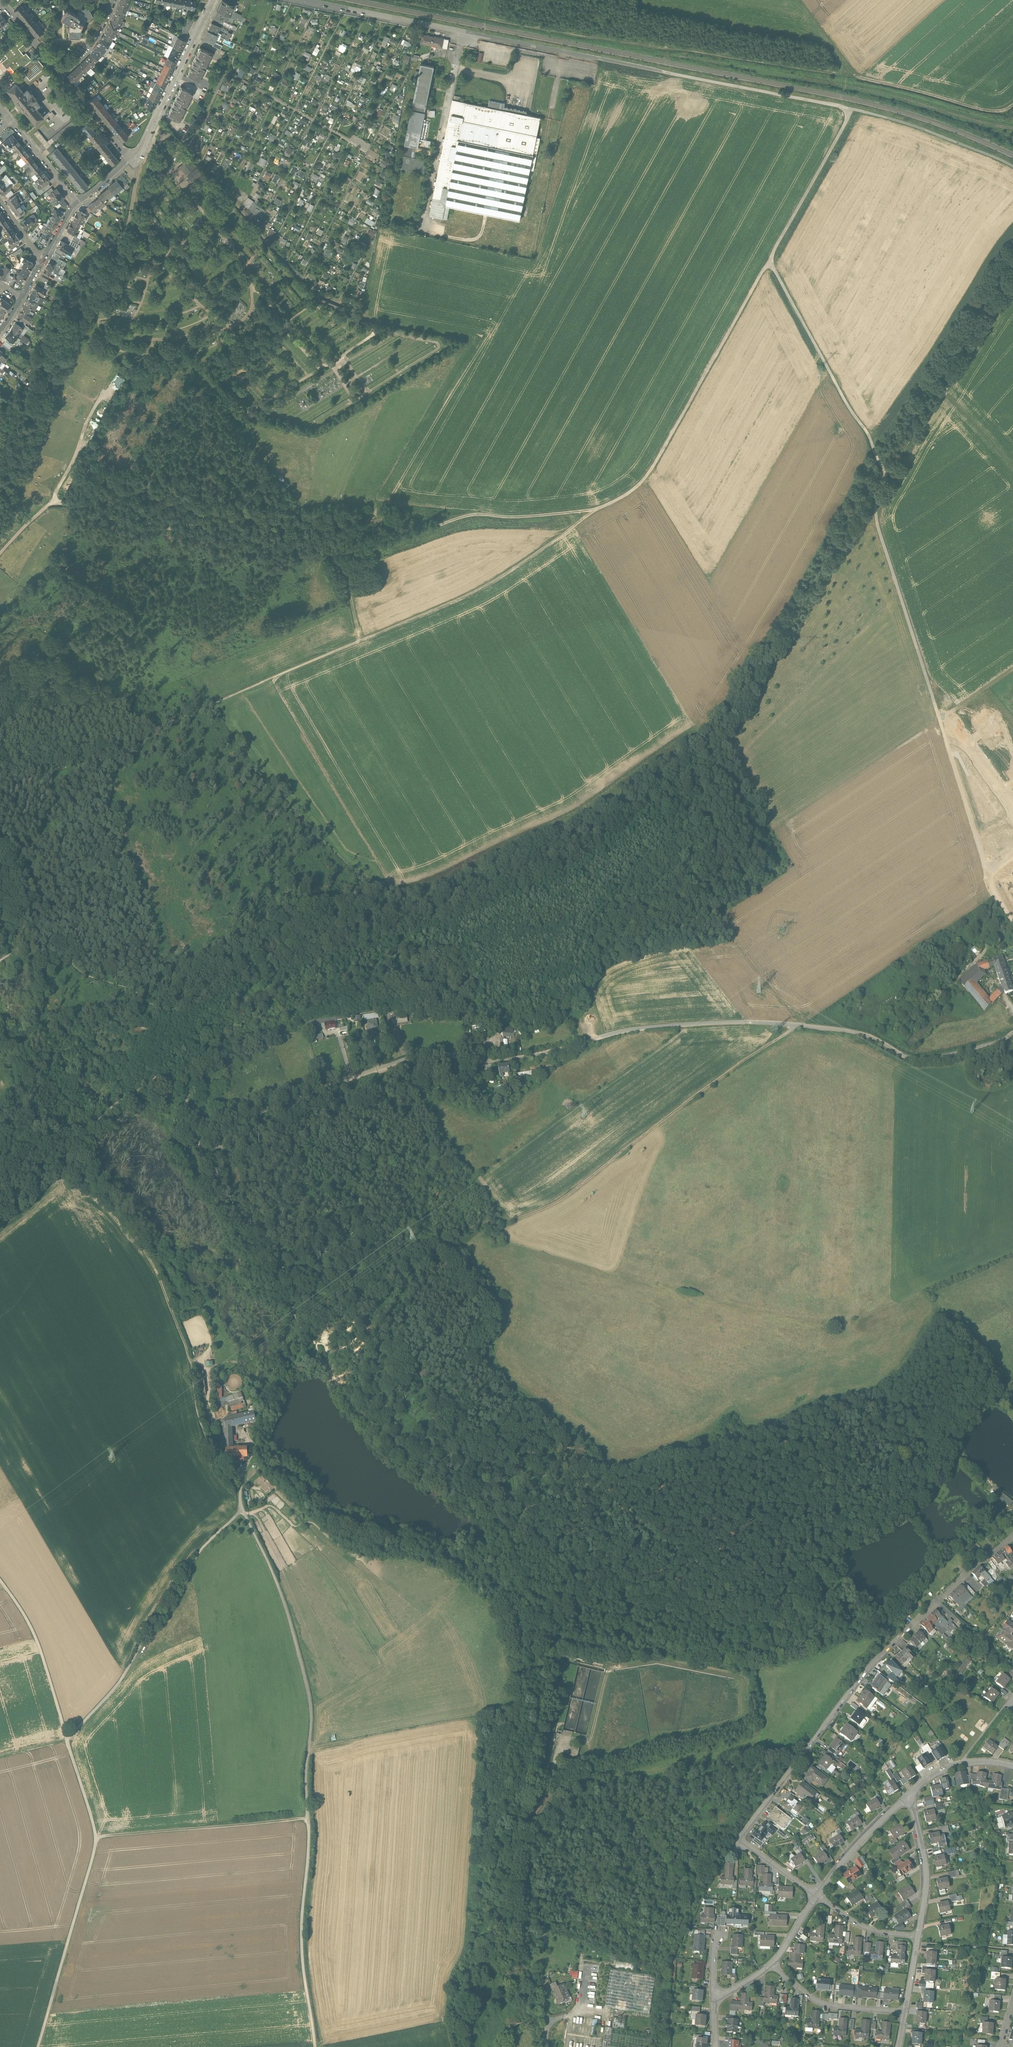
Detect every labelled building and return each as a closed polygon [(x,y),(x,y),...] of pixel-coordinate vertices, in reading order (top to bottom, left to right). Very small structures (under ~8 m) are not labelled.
[(77,79),(86,71),(88,73),(92,69),(90,67),(94,63),(102,54),(109,43),(114,35),(119,25),(124,15),(128,5),(129,0),(119,0),(119,2),(115,12),(111,21),(110,21),(105,30),(103,34),(99,40),(93,48),(94,49),(87,57),(79,64),(71,72),(77,79)] [(228,3),(224,1),(222,2),(221,2),(217,10),(228,16),(230,13),(234,3),(229,1),(228,3)] [(18,15),(25,9),(22,5),(14,11),(18,15)] [(78,10),(76,13),(67,8),(61,17),(71,23),(69,25),(69,36),(80,36),(80,29),(86,18),(93,15),(87,5),(78,10)] [(21,19),(29,13),(25,9),(18,15),(21,19)] [(217,10),(213,20),(221,24),(224,18),(228,20),(229,16),(217,10)] [(25,24),(32,18),(29,13),(21,19),(25,24)] [(304,16),(300,25),(304,27),(308,18),(304,16)] [(188,17),(181,34),(186,36),(194,20),(188,17)] [(29,28),(36,22),(32,18),(25,24),(29,28)] [(32,33),(40,27),(36,22),(29,28),(32,33)] [(220,26),(211,22),(207,30),(216,34),(217,32),(220,26)] [(36,37),(43,31),(40,27),(32,33),(36,37)] [(216,34),(207,30),(203,38),(212,43),(216,34)] [(227,34),(222,32),(221,33),(217,32),(216,34),(228,40),(231,33),(228,31),(227,34)] [(433,37),(423,34),(421,41),(421,44),(431,46),(433,37)] [(388,44),(391,37),(386,35),(383,42),(388,44)] [(20,36),(2,51),(7,57),(1,62),(7,69),(10,67),(15,73),(24,66),(31,59),(26,53),(23,55),(21,53),(22,52),(21,52),(26,48),(23,44),(26,42),(20,36)] [(175,41),(184,45),(186,40),(177,36),(175,41)] [(444,39),(433,37),(431,46),(442,48),(444,39)] [(172,46),(181,51),(184,45),(175,41),(172,46)] [(345,51),(348,45),(343,43),(340,49),(345,51)] [(317,55),(322,45),(318,44),(314,53),(317,55)] [(170,52),(179,56),(181,51),(172,46),(170,52)] [(212,53),(201,48),(194,62),(205,68),(212,53)] [(168,57),(176,61),(179,56),(170,52),(168,57)] [(165,62),(174,66),(176,61),(168,57),(165,62)] [(33,61),(31,59),(24,66),(26,68),(23,71),(30,80),(45,67),(37,58),(33,61)] [(163,67),(171,71),(174,66),(165,62),(163,67)] [(205,68),(194,62),(187,76),(198,82),(205,68)] [(419,72),(416,71),(414,78),(417,79),(413,101),(411,110),(404,145),(412,147),(418,148),(425,113),(423,113),(425,104),(427,104),(434,67),(421,64),(419,72)] [(171,71),(163,67),(160,72),(169,77),(171,73),(170,73),(171,71)] [(77,79),(71,72),(67,75),(73,83),(77,79)] [(158,77),(167,81),(167,79),(168,80),(169,77),(160,72),(158,77)] [(167,81),(158,77),(156,82),(164,86),(167,81)] [(287,86),(290,80),(285,78),(282,84),(287,86)] [(164,86),(156,82),(153,87),(162,92),(164,86)] [(24,93),(16,83),(7,90),(14,98),(20,105),(19,105),(22,109),(23,108),(29,116),(35,124),(44,117),(36,107),(39,104),(36,100),(36,99),(32,94),(31,94),(27,90),(24,93)] [(162,92),(153,87),(151,93),(159,97),(162,92)] [(193,93),(182,87),(175,101),(186,107),(193,93)] [(159,97),(151,93),(148,98),(157,102),(159,97)] [(92,106),(100,100),(96,95),(88,102),(92,106)] [(157,102),(148,98),(146,103),(154,107),(157,102)] [(96,110),(103,104),(100,100),(92,106),(96,110)] [(459,101),(453,100),(445,137),(446,137),(430,217),(442,219),(443,215),(447,216),(449,206),(520,220),(530,170),(533,170),(540,138),(536,137),(541,117),(540,117),(526,115),(488,107),(459,101)] [(186,107),(175,101),(168,115),(179,121),(186,107)] [(489,101),(488,107),(526,115),(527,112),(504,107),(505,104),(489,101)] [(99,115),(107,109),(103,104),(96,110),(99,115)] [(327,115),(330,108),(324,105),(321,112),(327,115)] [(103,119),(110,113),(107,109),(99,115),(103,119)] [(106,124),(114,118),(110,113),(103,119),(106,124)] [(80,114),(47,141),(51,145),(84,118),(80,114)] [(114,118),(106,124),(110,128),(118,122),(114,118)] [(118,122),(110,128),(114,133),(121,126),(118,122)] [(88,136),(94,131),(88,124),(82,129),(88,136)] [(121,126),(114,133),(117,137),(125,131),(121,126)] [(38,130),(33,134),(46,149),(51,145),(47,141),(38,130)] [(94,143),(100,138),(94,131),(88,136),(94,143)] [(125,131),(117,137),(121,141),(129,135),(125,131)] [(320,135),(318,134),(316,137),(324,141),(327,135),(321,132),(320,135)] [(13,135),(4,142),(6,145),(8,143),(11,147),(17,141),(13,135)] [(309,135),(306,141),(311,143),(312,141),(313,142),(315,138),(309,135)] [(100,150),(106,145),(100,138),(94,143),(100,150)] [(11,147),(10,147),(12,148),(14,147),(15,148),(17,151),(22,147),(20,144),(17,141),(11,147)] [(51,145),(47,149),(51,153),(55,149),(51,145)] [(106,157),(112,152),(106,145),(100,150),(106,157)] [(412,147),(404,145),(402,155),(410,157),(412,147)] [(22,147),(17,151),(20,155),(16,157),(18,159),(26,153),(22,147)] [(50,153),(56,161),(63,155),(57,148),(55,149),(51,153),(50,153)] [(112,164),(118,159),(112,152),(106,157),(112,164)] [(26,153),(18,159),(23,165),(26,162),(31,158),(26,153)] [(56,161),(63,168),(69,163),(63,155),(56,161)] [(258,163),(264,166),(267,159),(262,156),(258,163)] [(31,158),(26,162),(23,165),(26,169),(28,167),(29,167),(29,166),(31,168),(35,164),(31,158)] [(195,168),(187,159),(178,167),(180,170),(182,169),(187,175),(195,168)] [(63,168),(69,176),(76,170),(69,163),(63,168)] [(35,164),(31,168),(34,172),(35,173),(40,170),(35,164)] [(294,165),(291,172),(296,174),(298,170),(300,167),(294,165)] [(187,175),(192,181),(203,172),(198,166),(195,168),(187,175)] [(40,170),(35,173),(39,178),(37,179),(38,181),(38,180),(45,175),(42,172),(40,170)] [(69,176),(75,183),(82,178),(76,170),(69,176)] [(267,170),(264,176),(269,180),(273,173),(267,170)] [(45,175),(38,180),(38,181),(36,182),(39,186),(41,188),(45,185),(46,186),(48,184),(47,183),(50,181),(45,175)] [(126,183),(120,176),(117,180),(123,187),(126,183)] [(75,183),(81,191),(88,185),(82,178),(75,183)] [(117,180),(108,187),(113,192),(114,194),(123,187),(117,180)] [(0,186),(0,191),(2,194),(11,187),(9,185),(6,188),(2,184),(0,186)] [(108,187),(106,189),(106,188),(103,191),(107,196),(113,192),(108,187)] [(49,195),(47,196),(50,201),(53,199),(60,193),(56,189),(53,191),(49,195)] [(103,191),(101,193),(98,196),(99,197),(102,201),(107,196),(103,191)] [(60,193),(53,199),(57,204),(64,198),(60,193)] [(18,194),(7,201),(12,208),(19,203),(22,201),(18,194)] [(99,197),(97,198),(94,201),(98,206),(103,202),(102,201),(99,197)] [(94,201),(92,203),(88,206),(93,211),(98,206),(94,201)] [(19,203),(12,208),(17,215),(23,210),(20,205),(19,203)] [(62,213),(54,209),(53,211),(55,212),(52,217),(58,220),(62,213)] [(88,215),(79,210),(77,213),(76,213),(74,217),(75,217),(81,220),(82,221),(84,217),(86,218),(88,215)] [(33,214),(22,222),(25,227),(36,219),(33,214)] [(58,220),(52,217),(48,224),(54,227),(58,220)] [(81,220),(75,217),(71,223),(78,227),(80,228),(83,224),(81,223),(81,221),(81,220)] [(369,217),(366,221),(373,226),(376,221),(369,217)] [(7,223),(2,226),(3,228),(6,232),(11,229),(7,223)] [(78,227),(71,223),(69,226),(67,230),(76,235),(78,232),(80,233),(82,229),(80,228),(78,227)] [(48,224),(46,227),(43,225),(41,229),(44,231),(50,234),(54,227),(48,224)] [(270,228),(267,234),(274,237),(277,231),(270,228)] [(371,228),(368,232),(374,236),(377,231),(371,228)] [(11,229),(6,232),(9,237),(10,238),(15,235),(13,231),(13,232),(11,229)] [(44,232),(42,236),(40,235),(39,237),(46,241),(50,234),(44,231),(44,232)] [(10,238),(8,240),(11,244),(12,246),(20,241),(15,235),(10,238)] [(80,239),(74,235),(71,240),(77,244),(80,239)] [(345,235),(342,240),(348,244),(351,239),(345,235)] [(280,244),(284,246),(288,239),(283,237),(280,244)] [(69,245),(76,249),(79,244),(77,244),(71,240),(69,245)] [(74,248),(61,241),(57,247),(70,254),(74,248)] [(66,254),(57,249),(55,252),(60,255),(64,258),(66,254)] [(60,255),(55,252),(51,258),(57,261),(58,258),(59,258),(60,255)] [(33,263),(24,258),(22,261),(24,262),(22,266),(29,270),(30,270),(32,267),(31,267),(33,263)] [(57,261),(51,258),(46,266),(52,269),(60,274),(57,272),(59,268),(62,269),(66,263),(59,258),(58,258),(57,261)] [(29,270),(22,266),(21,264),(17,271),(18,272),(25,276),(26,276),(29,270)] [(367,274),(370,270),(364,265),(361,269),(367,274)] [(0,270),(0,278),(2,279),(2,278),(4,278),(8,271),(10,269),(6,266),(3,272),(0,270)] [(52,269),(46,266),(42,273),(52,278),(53,276),(54,274),(58,277),(60,274),(52,269)] [(18,272),(16,276),(14,275),(13,278),(22,283),(24,279),(24,280),(26,276),(25,276),(18,272)] [(36,285),(32,292),(37,295),(39,293),(43,295),(46,291),(36,285)] [(37,295),(32,292),(28,299),(38,305),(42,298),(37,295)] [(1,298),(0,299),(0,301),(1,302),(0,304),(0,307),(6,311),(10,305),(1,298)] [(38,305),(28,299),(24,306),(30,309),(34,312),(38,305)] [(24,306),(18,316),(21,318),(26,320),(29,315),(27,314),(30,309),(24,306)] [(22,327),(15,322),(10,330),(17,336),(20,338),(23,340),(24,338),(21,336),(23,334),(19,332),(23,327),(22,327)] [(17,336),(10,330),(6,336),(13,341),(17,336)] [(11,343),(4,338),(1,342),(3,343),(8,347),(11,343)] [(8,347),(3,343),(1,346),(7,351),(10,348),(8,347)] [(88,425),(83,438),(92,442),(97,428),(88,425)] [(1001,957),(982,963),(983,970),(1003,963),(1001,957)] [(988,1000),(974,984),(984,974),(983,970),(982,963),(977,965),(979,972),(964,987),(984,1011),(1004,991),(1001,987),(998,989),(988,1000)] [(1004,967),(996,970),(1001,987),(1004,991),(1006,994),(1012,992),(1004,967)] [(405,1011),(390,1014),(392,1023),(407,1020),(405,1011)] [(376,1018),(368,1020),(371,1030),(373,1030),(373,1031),(376,1031),(376,1029),(379,1029),(376,1018)] [(334,1019),(325,1022),(326,1030),(336,1027),(334,1019)] [(313,1038),(314,1042),(318,1041),(317,1039),(324,1037),(324,1033),(316,1035),(317,1037),(313,1038)] [(508,1064),(498,1065),(500,1077),(503,1076),(503,1073),(510,1072),(508,1064)] [(195,1352),(196,1359),(206,1356),(205,1349),(195,1352)] [(242,1392),(224,1396),(222,1384),(219,1385),(220,1388),(217,1388),(219,1398),(218,1398),(220,1406),(230,1404),(231,1410),(244,1407),(243,1401),(244,1401),(242,1392)] [(250,1412),(231,1416),(231,1425),(256,1421),(254,1406),(249,1406),(250,1412)] [(231,1416),(224,1417),(225,1423),(221,1423),(221,1434),(222,1434),(222,1447),(226,1446),(226,1457),(248,1457),(247,1448),(232,1447),(231,1425),(231,1416)] [(993,1503),(990,1508),(996,1512),(999,1508),(993,1503)] [(1012,1556),(1011,1554),(1012,1553),(1012,1552),(1007,1546),(1003,1549),(1012,1562),(1012,1555),(1012,1556)] [(1003,1549),(999,1552),(1004,1559),(1005,1558),(1008,1561),(1006,1563),(1009,1567),(1012,1564),(1012,1562),(1003,1549)] [(999,1552),(992,1558),(993,1559),(998,1565),(1005,1560),(1004,1559),(999,1552)] [(991,1579),(979,1567),(976,1570),(985,1580),(987,1582),(991,1579)] [(985,1580),(976,1570),(972,1574),(981,1583),(985,1580)] [(970,1588),(964,1582),(960,1585),(966,1591),(970,1588)] [(960,1585),(953,1593),(958,1598),(962,1602),(964,1600),(962,1598),(964,1596),(963,1595),(966,1591),(960,1585)] [(958,1598),(953,1593),(949,1597),(953,1601),(955,1602),(958,1598)] [(941,1615),(935,1610),(932,1614),(938,1620),(941,1624),(944,1622),(939,1617),(941,1615)] [(932,1614),(925,1620),(932,1627),(935,1623),(938,1620),(932,1614)] [(932,1627),(925,1620),(921,1625),(929,1633),(933,1628),(932,1627)] [(941,1624),(938,1620),(935,1623),(942,1629),(944,1627),(941,1624)] [(997,1639),(1012,1650),(1012,1639),(1010,1637),(1012,1634),(1012,1628),(1007,1624),(997,1639)] [(958,1631),(953,1625),(943,1635),(948,1641),(958,1631)] [(926,1638),(919,1631),(919,1632),(914,1637),(910,1640),(917,1647),(917,1646),(920,1643),(920,1644),(926,1638)] [(913,1655),(906,1647),(900,1653),(907,1660),(913,1655)] [(907,1660),(900,1653),(896,1657),(903,1664),(907,1660)] [(902,1671),(892,1661),(887,1666),(897,1676),(902,1671)] [(964,1663),(957,1672),(960,1674),(966,1665),(964,1663)] [(1010,1679),(1003,1674),(999,1680),(995,1677),(993,1680),(996,1683),(1003,1689),(1010,1679)] [(876,1679),(871,1686),(879,1692),(887,1681),(883,1677),(879,1675),(876,1679)] [(999,1694),(992,1689),(985,1698),(992,1703),(999,1694)] [(875,1697),(865,1690),(857,1701),(867,1708),(875,1697)] [(867,1716),(858,1710),(852,1719),(860,1725),(867,1716)] [(858,1731),(847,1724),(840,1733),(847,1739),(851,1741),(858,1731)] [(1005,1750),(1011,1742),(1004,1737),(999,1746),(1005,1750)] [(845,1744),(837,1738),(830,1747),(829,1750),(837,1756),(845,1744)] [(991,1743),(988,1741),(983,1748),(992,1755),(997,1748),(991,1743)] [(579,1749),(573,1747),(571,1755),(577,1757),(579,1749)] [(939,1748),(932,1753),(938,1762),(945,1757),(943,1754),(939,1748)] [(837,1756),(829,1750),(827,1752),(835,1758),(837,1756)] [(570,1755),(564,1754),(562,1763),(568,1765),(570,1755)] [(925,1754),(917,1759),(923,1769),(931,1763),(925,1754)] [(834,1761),(825,1755),(818,1764),(819,1765),(827,1771),(834,1761)] [(827,1771),(819,1765),(817,1768),(825,1774),(827,1771)] [(910,1767),(902,1772),(905,1777),(908,1781),(915,1776),(910,1767)] [(810,1772),(811,1773),(804,1781),(810,1786),(815,1780),(820,1783),(818,1785),(822,1787),(828,1780),(813,1769),(813,1768),(812,1769),(811,1769),(810,1770),(810,1771),(810,1772)] [(894,1778),(889,1769),(886,1771),(891,1780),(894,1778)] [(964,1773),(956,1775),(958,1786),(967,1784),(965,1777),(964,1773)] [(986,1774),(978,1773),(977,1775),(976,1781),(976,1782),(975,1783),(975,1785),(976,1786),(978,1786),(980,1786),(980,1787),(987,1788),(987,1787),(988,1782),(985,1781),(986,1774)] [(998,1776),(993,1775),(992,1782),(988,1782),(987,1787),(993,1788),(993,1789),(1001,1790),(1001,1789),(1002,1784),(1001,1784),(1001,1785),(1000,1785),(1001,1776),(1000,1777),(998,1776)] [(905,1777),(900,1780),(903,1785),(908,1782),(908,1781),(905,1777)] [(947,1779),(940,1780),(941,1786),(942,1789),(949,1788),(949,1786),(948,1782),(947,1782),(947,1779)] [(892,1781),(884,1786),(890,1795),(898,1790),(892,1781)] [(819,1796),(809,1788),(808,1788),(803,1784),(796,1793),(797,1794),(804,1799),(806,1796),(811,1800),(810,1801),(813,1803),(819,1796)] [(941,1786),(931,1788),(933,1796),(933,1797),(943,1795),(942,1789),(941,1786)] [(804,1799),(797,1794),(795,1796),(805,1804),(807,1802),(804,1799)] [(883,1804),(877,1795),(875,1797),(876,1799),(880,1806),(883,1804)] [(802,1806),(790,1796),(783,1806),(790,1812),(792,1809),(797,1813),(802,1806)] [(933,1796),(924,1798),(925,1806),(935,1804),(933,1797),(933,1796)] [(876,1799),(866,1806),(870,1813),(880,1806),(876,1799)] [(943,1803),(935,1805),(936,1811),(944,1810),(943,1803)] [(789,1819),(776,1808),(768,1818),(774,1822),(775,1821),(778,1823),(777,1825),(782,1829),(786,1824),(789,1819)] [(935,1811),(924,1813),(926,1822),(937,1820),(936,1819),(935,1816),(936,1815),(935,1811)] [(864,1823),(858,1813),(855,1815),(857,1818),(861,1824),(864,1823)] [(1005,1815),(1006,1816),(1000,1818),(1004,1829),(1009,1827),(1010,1828),(1012,1827),(1012,1826),(1012,1814),(1011,1813),(1005,1815)] [(857,1818),(847,1824),(852,1831),(861,1824),(857,1818)] [(776,1831),(764,1822),(758,1831),(756,1830),(752,1836),(755,1838),(761,1842),(767,1833),(772,1836),(776,1831)] [(901,1823),(889,1831),(895,1839),(895,1838),(906,1831),(901,1823)] [(786,1824),(782,1829),(777,1825),(775,1827),(779,1830),(783,1833),(788,1826),(786,1824)] [(948,1825),(940,1827),(942,1834),(949,1832),(948,1825)] [(807,1827),(802,1832),(806,1836),(811,1831),(807,1827)] [(783,1833),(779,1830),(776,1833),(785,1840),(787,1836),(783,1833)] [(847,1840),(840,1830),(837,1832),(839,1836),(844,1842),(847,1840)] [(939,1833),(929,1836),(931,1845),(939,1843),(939,1844),(938,1844),(939,1848),(940,1848),(947,1847),(946,1842),(947,1842),(946,1839),(945,1839),(945,1836),(940,1837),(939,1833)] [(814,1835),(803,1842),(805,1845),(816,1838),(814,1835)] [(839,1836),(830,1842),(834,1849),(844,1842),(839,1836)] [(761,1842),(755,1838),(752,1841),(761,1847),(764,1844),(761,1842)] [(904,1841),(893,1849),(898,1857),(903,1854),(903,1853),(909,1849),(904,1841)] [(954,1847),(943,1850),(945,1856),(955,1854),(954,1847)] [(808,1860),(801,1850),(799,1852),(801,1855),(805,1862),(808,1860)] [(823,1853),(814,1859),(819,1866),(828,1859),(825,1855),(824,1853),(823,1853)] [(801,1855),(796,1858),(791,1854),(784,1863),(793,1870),(795,1868),(799,1866),(799,1865),(805,1862),(801,1855)] [(945,1856),(934,1858),(936,1867),(942,1865),(942,1866),(946,1865),(946,1864),(945,1861),(946,1861),(945,1856)] [(900,1860),(894,1864),(897,1868),(903,1865),(900,1860)] [(903,1865),(897,1868),(902,1876),(903,1875),(907,1873),(906,1872),(913,1868),(908,1861),(903,1865)] [(855,1868),(849,1872),(848,1872),(843,1875),(844,1876),(839,1881),(840,1881),(847,1887),(850,1884),(849,1883),(854,1880),(853,1880),(860,1876),(857,1870),(855,1867),(855,1868)] [(732,1869),(726,1869),(725,1878),(721,1878),(721,1884),(726,1884),(726,1885),(733,1885),(734,1885),(734,1881),(734,1878),(732,1878),(732,1869)] [(752,1870),(745,1870),(745,1879),(740,1879),(740,1884),(746,1885),(753,1886),(754,1886),(754,1882),(754,1879),(751,1879),(752,1870)] [(770,1875),(764,1875),(763,1884),(760,1884),(759,1890),(764,1890),(764,1891),(772,1891),(772,1887),(772,1885),(770,1885),(770,1875)] [(947,1878),(937,1881),(939,1890),(940,1890),(941,1894),(946,1893),(945,1889),(949,1888),(949,1887),(948,1883),(947,1878)] [(910,1885),(898,1893),(903,1901),(908,1898),(908,1897),(914,1893),(910,1885)] [(792,1889),(779,1889),(778,1897),(792,1898),(792,1889)] [(858,1890),(847,1897),(850,1903),(852,1906),(857,1902),(856,1902),(863,1897),(858,1890)] [(956,1894),(948,1896),(950,1903),(958,1901),(956,1894)] [(948,1901),(937,1904),(940,1912),(949,1910),(949,1906),(948,1901)] [(878,1903),(867,1910),(870,1914),(869,1915),(871,1918),(876,1915),(875,1914),(882,1910),(878,1903)] [(713,1909),(705,1909),(705,1916),(701,1915),(701,1921),(707,1921),(707,1922),(715,1923),(715,1918),(713,1918),(713,1909)] [(906,1909),(894,1917),(900,1925),(901,1924),(905,1922),(904,1921),(911,1917),(906,1909)] [(733,1910),(730,1910),(730,1918),(728,1918),(727,1923),(735,1924),(735,1922),(748,1923),(748,1917),(738,1917),(738,1910),(733,1910)] [(776,1916),(770,1916),(769,1926),(773,1926),(773,1925),(787,1926),(787,1917),(779,1916),(776,1916)] [(824,1925),(817,1924),(816,1935),(811,1934),(810,1941),(823,1942),(824,1935),(823,1935),(824,1925)] [(949,1925),(938,1928),(940,1937),(950,1934),(949,1930),(950,1930),(949,1925)] [(843,1926),(836,1926),(835,1936),(830,1936),(829,1943),(842,1944),(843,1937),(842,1937),(843,1926)] [(742,1935),(733,1935),(733,1937),(732,1940),(733,1940),(733,1948),(734,1948),(738,1948),(742,1948),(742,1942),(742,1935)] [(774,1938),(766,1937),(763,1936),(760,1936),(760,1937),(760,1946),(774,1946),(774,1938)] [(704,1938),(695,1937),(694,1945),(693,1950),(699,1951),(703,1952),(704,1946),(703,1946),(704,1938)] [(862,1938),(855,1937),(854,1948),(848,1947),(848,1954),(861,1955),(861,1948),(862,1938)] [(883,1942),(877,1942),(876,1952),(870,1952),(870,1951),(870,1952),(869,1958),(882,1960),(883,1953),(882,1953),(883,1942)] [(804,1946),(796,1945),(796,1949),(795,1949),(794,1953),(799,1954),(803,1954),(804,1946)] [(905,1947),(898,1946),(897,1956),(892,1956),(891,1963),(904,1964),(905,1957),(904,1957),(905,1947)] [(794,1953),(791,1953),(791,1960),(789,1960),(788,1967),(796,1967),(796,1966),(802,1967),(803,1961),(799,1961),(799,1954),(794,1953)] [(936,1953),(927,1953),(927,1964),(926,1967),(929,1967),(935,1968),(935,1965),(935,1960),(936,1953)] [(1011,1959),(1002,1958),(1002,1959),(1002,1964),(1001,1964),(1001,1969),(1001,1968),(1005,1968),(1006,1969),(1010,1969),(1011,1959)] [(617,1960),(616,1968),(634,1970),(635,1963),(617,1960)] [(732,1963),(722,1963),(722,1968),(723,1968),(723,1975),(722,1975),(731,1976),(732,1974),(732,1970),(731,1969),(731,1963),(732,1963)] [(697,1965),(694,1965),(693,1974),(693,1973),(692,1979),(702,1980),(703,1974),(701,1974),(702,1966),(697,1965)] [(611,1969),(607,2007),(633,2010),(633,2009),(640,2010),(641,2005),(647,2006),(647,2007),(651,2007),(655,1974),(611,1969)] [(929,1971),(926,1971),(925,1982),(926,1982),(929,1982),(934,1982),(934,1983),(934,1978),(934,1971),(935,1971),(929,1971)] [(831,1981),(826,1981),(820,1981),(820,1980),(817,1980),(816,1989),(830,1990),(831,1985),(831,1981)] [(999,1980),(996,1980),(995,1984),(996,1984),(995,1990),(1004,1991),(1005,1987),(1004,1986),(1005,1980),(999,1980)] [(556,1981),(550,1984),(552,1989),(554,1989),(554,1988),(558,1986),(556,1981)] [(558,1986),(554,1988),(554,1989),(556,1993),(554,1994),(558,2004),(563,2002),(562,1999),(569,1996),(564,1984),(558,1986)] [(849,1986),(843,1986),(840,1985),(839,1994),(853,1996),(854,1990),(853,1990),(854,1986),(849,1986)] [(774,1987),(767,1987),(766,1996),(764,1995),(764,1998),(763,2002),(771,2003),(771,2002),(777,2003),(776,2003),(777,2003),(777,1997),(773,1996),(774,1987)] [(872,1988),(867,1988),(863,1987),(862,1996),(876,1998),(877,1993),(876,1992),(877,1989),(872,1988)] [(894,1991),(888,1990),(888,1989),(884,1989),(884,1993),(883,1999),(898,2000),(898,1994),(898,1991),(899,1991),(899,1990),(894,1990),(894,1991)] [(697,1991),(693,1991),(693,1995),(693,2001),(702,2002),(703,1991),(697,1991)] [(930,1992),(924,1991),(923,1994),(924,1994),(924,2003),(932,2004),(933,1999),(932,1999),(933,1992),(930,1992)] [(749,1994),(742,1994),(741,2003),(739,2003),(738,2009),(746,2010),(746,2009),(752,2010),(752,2004),(748,2003),(749,1994)] [(798,2000),(790,1999),(790,2008),(786,2007),(785,2016),(798,2017),(798,2010),(798,2000)] [(994,2002),(990,2001),(990,2002),(990,2007),(989,2007),(989,2012),(994,2012),(993,2012),(998,2013),(999,2002),(994,2002)] [(819,2012),(813,2011),(812,2022),(806,2021),(805,2032),(806,2032),(806,2033),(811,2033),(811,2032),(812,2032),(813,2028),(819,2029),(819,2022),(819,2012)] [(926,2013),(917,2012),(916,2024),(920,2024),(925,2024),(925,2019),(925,2013),(926,2013)] [(706,2016),(699,2016),(696,2016),(696,2020),(696,2026),(705,2027),(705,2022),(706,2022),(706,2020),(705,2020),(706,2016)] [(847,2019),(840,2019),(839,2029),(833,2028),(833,2035),(846,2036),(846,2029),(847,2019)] [(731,2020),(727,2020),(727,2024),(728,2025),(727,2031),(726,2031),(726,2032),(732,2032),(736,2032),(736,2033),(737,2033),(737,2027),(736,2027),(737,2020),(731,2020)] [(869,2021),(862,2020),(861,2031),(856,2030),(855,2037),(868,2038),(868,2031),(869,2021)] [(890,2023),(883,2022),(882,2033),(877,2032),(876,2039),(889,2040),(890,2033),(889,2033),(890,2023)] [(987,2024),(983,2024),(983,2029),(983,2034),(992,2035),(993,2025),(987,2024)] [(913,2033),(912,2044),(916,2045),(915,2046),(920,2046),(920,2045),(921,2045),(921,2039),(921,2033),(913,2033)] [(698,2039),(697,2043),(697,2046),(706,2046),(707,2046),(707,2043),(707,2039),(701,2039),(698,2039)]
